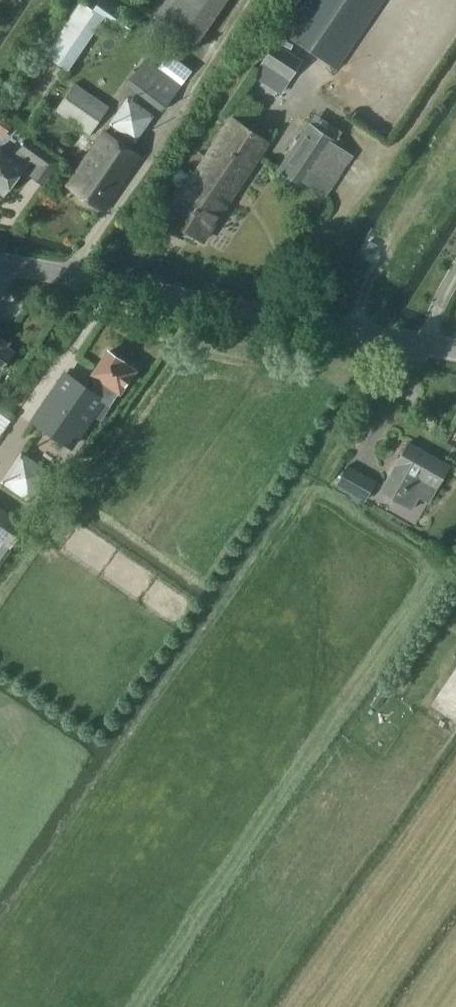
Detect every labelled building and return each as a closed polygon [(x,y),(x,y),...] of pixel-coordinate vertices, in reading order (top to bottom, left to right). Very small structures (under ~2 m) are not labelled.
[(124,34),(135,19),(108,0),(102,0),(93,12),(124,34)] [(154,18),(194,46),(227,0),(167,0),(154,18)] [(382,0),(307,0),(284,35),(335,70),(382,0)] [(78,3),(44,54),(68,70),(102,20),(78,3)] [(282,92),(303,59),(275,41),(254,74),(282,92)] [(160,69),(146,59),(128,84),(163,109),(192,69),(171,54),(160,69)] [(56,109),(86,130),(83,134),(87,137),(108,107),(74,83),(56,109)] [(136,142),(155,115),(129,96),(110,123),(136,142)] [(226,121),(229,123),(200,167),(236,191),(269,143),(229,116),(226,121)] [(5,133),(10,125),(0,118),(0,129),(5,133)] [(279,169),(305,186),(307,183),(325,195),(352,154),(334,141),(335,139),(310,123),(279,169)] [(67,186),(103,211),(141,155),(105,131),(67,186)] [(5,195),(31,158),(39,164),(31,175),(43,183),(59,161),(27,137),(12,158),(0,149),(0,191),(5,195)] [(168,181),(183,191),(167,215),(204,240),(236,191),(200,167),(195,175),(191,172),(187,176),(176,169),(168,181)] [(0,371),(14,351),(7,346),(10,342),(0,335),(0,371)] [(66,373),(35,418),(71,443),(101,399),(110,405),(135,370),(109,352),(93,375),(94,379),(96,381),(90,390),(66,373)] [(450,465),(409,442),(381,491),(409,508),(417,495),(427,502),(450,465)] [(32,503),(53,472),(21,451),(1,481),(32,503)] [(367,500),(376,481),(347,465),(337,484),(367,500)] [(8,546),(24,524),(0,507),(0,541),(8,546)]
